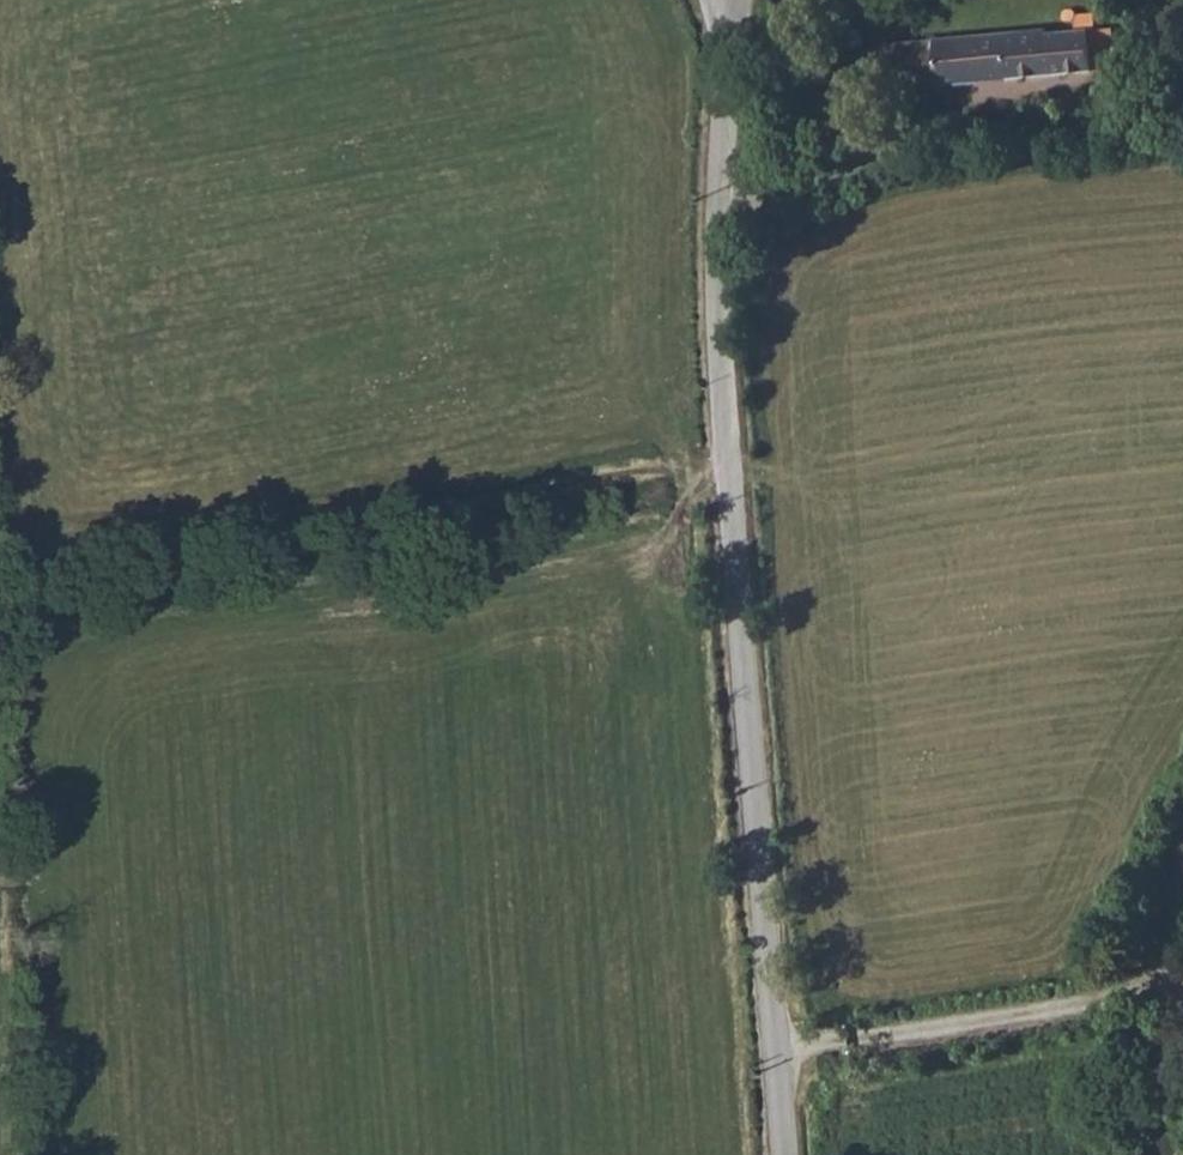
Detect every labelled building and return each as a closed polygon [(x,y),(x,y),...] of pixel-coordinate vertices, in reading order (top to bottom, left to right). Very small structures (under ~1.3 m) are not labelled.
[(825,31),(851,28),(849,0),(822,0),(825,31)] [(969,47),(881,59),(888,133),(906,131),(905,118),(919,116),(917,99),(1115,75),(1111,36),(1094,38),(1093,24),(1078,26),(1079,40),(1050,42),(1050,39),(969,47)] [(1007,29),(998,26),(998,32),(995,31),(994,39),(1002,42),(1006,37),(1007,29)]
